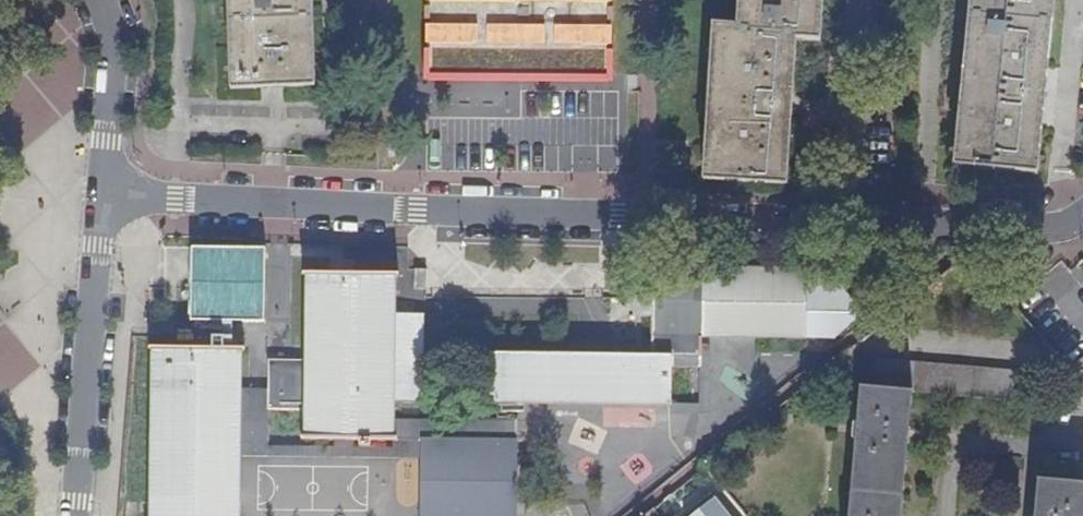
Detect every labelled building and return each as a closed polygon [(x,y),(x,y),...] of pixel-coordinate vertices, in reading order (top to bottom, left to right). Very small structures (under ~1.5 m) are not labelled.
[(237,85),(259,85),(258,66),(274,65),(274,74),(284,74),(285,84),(312,83),(311,56),(311,54),(311,51),(309,7),(309,3),(308,0),(234,0),(237,85)] [(428,55),(421,55),(421,73),(421,86),(619,88),(620,56),(612,56),(613,0),(428,0),(428,55)] [(743,30),(720,28),(715,85),(733,87),(730,123),(712,122),(710,140),(707,176),(787,182),(791,127),(773,126),(775,91),(793,92),(798,34),(820,36),(823,0),(745,0),(743,30)] [(1041,115),(1045,80),(1032,79),(1034,52),(1047,53),(1052,0),(977,0),(969,71),(988,73),(984,110),(966,108),(960,161),(1036,170),(1038,142),(1026,141),(1028,114),(1041,115)] [(1032,79),(1045,80),(1047,53),(1034,52),(1032,79)] [(258,66),(259,85),(285,84),(284,74),(274,74),(274,65),(258,66)] [(969,71),(966,108),(984,110),(988,73),(969,71)] [(733,87),(715,85),(712,122),(730,123),(733,87)] [(773,126),(791,127),(793,92),(775,91),(773,126)] [(1038,142),(1041,115),(1028,114),(1026,141),(1038,142)] [(343,248),(295,249),(295,275),(343,274),(343,248)] [(270,325),(273,250),(198,250),(196,323),(270,325)] [(426,269),(414,269),(414,289),(426,289),(426,269)] [(657,290),(656,317),(656,357),(491,356),(491,404),(673,406),(673,404),(673,369),(702,369),(702,346),(702,338),(838,340),(865,314),(828,272),(657,271),(657,290)] [(306,437),(338,438),(423,439),(422,515),(517,515),(519,421),(398,419),(398,400),(428,401),(428,313),(399,313),(399,277),(308,275),(306,390),(306,410),(306,437)] [(638,299),(638,302),(638,317),(656,317),(657,290),(638,289),(638,299)] [(713,346),(702,346),(702,369),(701,405),(673,404),(673,406),(673,416),(711,417),(713,346)] [(152,351),(152,408),(242,409),(242,391),(243,352),(152,351)] [(1030,375),(872,361),(869,389),(860,388),(849,515),(902,515),(912,394),(1027,404),(1030,375)] [(293,390),(268,391),(268,410),(270,410),(270,448),(305,448),(306,437),(306,410),(293,410),(293,390)] [(306,390),(293,390),(293,410),(306,410),(306,390)] [(152,408),(152,503),(242,503),(242,458),(316,459),(315,515),(340,515),(337,512),(338,438),(306,437),(305,448),(270,448),(270,410),(268,410),(268,391),(242,391),(242,409),(152,408)] [(601,424),(644,422),(643,409),(600,411),(601,424)] [(1038,481),(1035,515),(1082,515),(1082,485),(1038,481)] [(714,501),(696,515),(726,515),(714,501)] [(152,503),(152,515),(241,515),(242,503),(152,503)]
